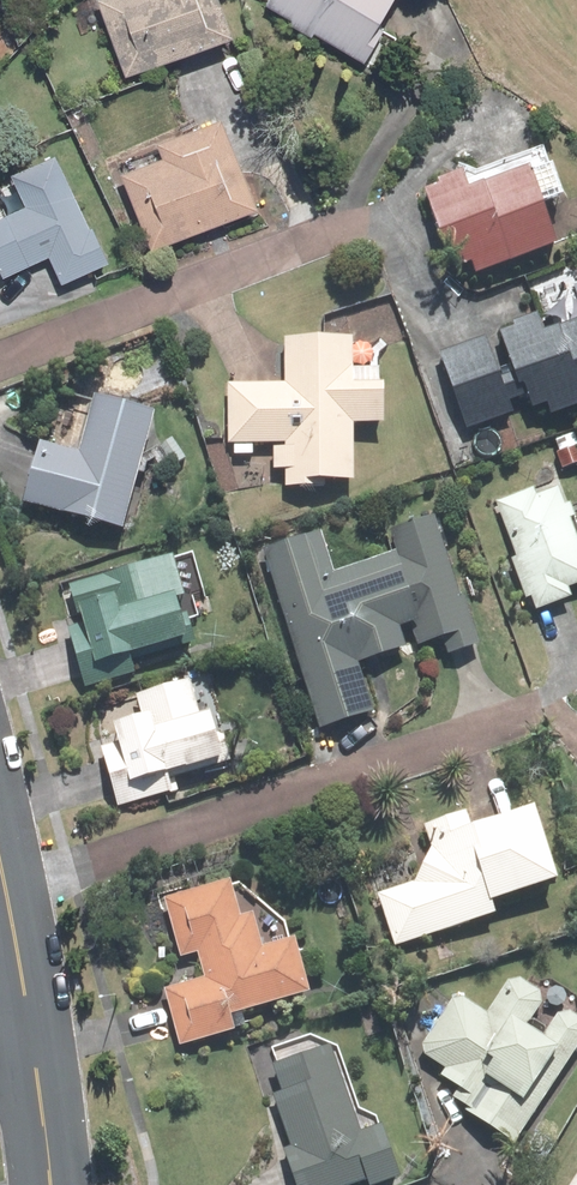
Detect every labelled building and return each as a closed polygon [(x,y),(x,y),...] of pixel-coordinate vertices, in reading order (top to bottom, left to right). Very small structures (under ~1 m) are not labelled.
[(224,0),(101,0),(124,73),(235,36),(224,0)] [(272,4),(369,62),(380,44),(372,39),(395,0),(275,0),(272,4)] [(164,160),(123,174),(150,252),(264,212),(229,110),(155,136),(164,160)] [(427,191),(457,270),(475,263),(481,277),(576,242),(576,201),(568,204),(547,147),(427,191)] [(52,253),(65,283),(109,264),(62,152),(16,172),(30,203),(0,216),(0,275),(52,253)] [(440,355),(469,433),(548,404),(553,418),(576,409),(576,324),(559,331),(551,309),(496,329),(498,334),(440,355)] [(353,338),(286,336),(285,387),(231,386),(228,455),(254,456),(255,449),(278,450),(278,471),(290,471),(289,486),(355,488),(356,423),(385,424),(386,369),(352,368),(353,338)] [(125,535),(160,413),(101,396),(85,454),(43,442),(25,506),(125,535)] [(517,557),(511,559),(527,602),(534,599),(541,616),(576,602),(571,589),(576,587),(576,528),(562,490),(541,498),(536,487),(496,503),(517,557)] [(324,534),(266,552),(321,732),(375,715),(361,668),(405,654),(400,636),(416,631),(421,648),(438,642),(444,660),(477,650),(436,517),(392,531),(399,554),(336,574),(324,534)] [(176,557),(72,585),(82,624),(69,627),(87,692),(136,678),(130,657),(192,641),(180,597),(187,595),(176,557)] [(116,744),(104,746),(118,808),(177,794),(173,777),(231,764),(219,709),(205,712),(198,681),(138,694),(145,722),(112,729),(116,744)] [(431,849),(413,881),(377,892),(394,948),(497,917),(493,902),(558,882),(534,803),(469,822),(466,812),(424,825),(431,849)] [(204,977),(165,987),(180,1046),(242,1030),(237,1011),(310,992),(296,937),(260,946),(252,917),(244,920),(234,881),(165,899),(179,957),(198,953),(204,977)] [(576,1048),(576,1014),(514,974),(487,1016),(458,997),(423,1053),(448,1069),(443,1078),(461,1090),(454,1102),(517,1142),(576,1048)] [(360,1106),(339,1046),(312,1035),(273,1049),(287,1091),(274,1096),(292,1150),(286,1152),(297,1184),(345,1184),(367,1178),(369,1184),(388,1184),(404,1180),(382,1113),(378,1115),(360,1106)]
